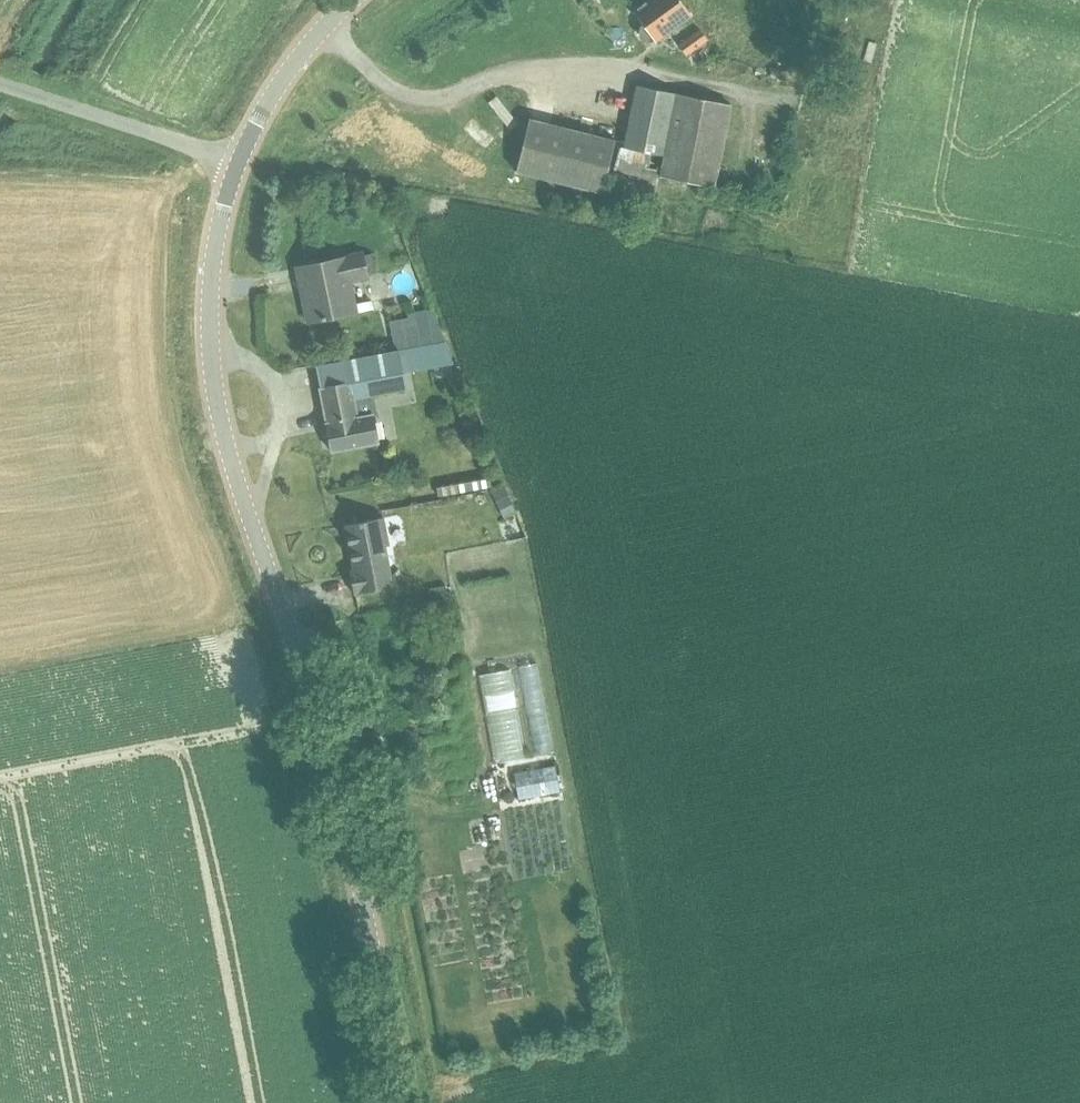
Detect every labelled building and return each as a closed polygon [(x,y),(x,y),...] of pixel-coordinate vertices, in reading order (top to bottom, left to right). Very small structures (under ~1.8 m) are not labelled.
[(643,24),(640,30),(641,36),(647,39),(654,39),(655,39),(689,14),(679,0),(648,0),(634,10),(643,24)] [(707,39),(700,28),(678,44),(686,55),(707,39)] [(619,147),(611,184),(654,193),(662,155),(675,93),(636,85),(623,147),(619,147)] [(602,192),(614,140),(528,119),(516,172),(602,192)] [(346,284),(366,280),(361,256),(296,268),(307,324),(352,315),(346,284)] [(388,320),(394,352),(444,343),(432,312),(388,320)] [(324,424),(329,453),(376,445),(372,422),(376,422),(372,398),(405,391),(402,375),(453,364),(444,343),(394,352),(315,367),(326,423),(324,424)] [(488,476),(437,486),(439,496),(490,487),(488,476)] [(507,485),(491,492),(499,510),(515,504),(507,485)] [(382,520),(343,528),(352,572),(347,573),(352,596),(374,592),(373,591),(379,590),(389,579),(383,549),(387,548),(382,520)] [(483,669),(497,757),(555,747),(551,725),(543,727),(544,737),(529,739),(517,663),(483,669)] [(563,795),(562,761),(519,762),(520,796),(563,795)] [(470,865),(493,857),(487,840),(465,848),(470,865)]
